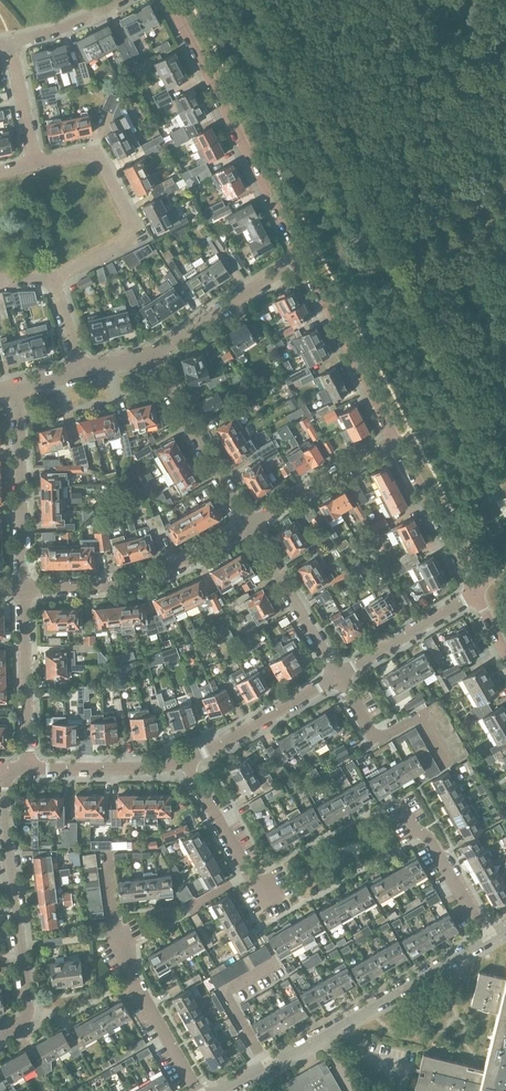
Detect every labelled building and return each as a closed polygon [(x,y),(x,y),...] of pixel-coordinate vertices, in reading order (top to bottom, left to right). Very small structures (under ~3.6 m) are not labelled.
[(160,26),(154,14),(149,5),(142,8),(143,9),(136,12),(136,11),(134,12),(146,33),(153,29),(160,26)] [(131,40),(146,33),(134,12),(133,12),(134,13),(128,17),(127,16),(121,20),(129,36),(127,37),(123,30),(119,32),(126,46),(133,42),(131,40)] [(118,45),(120,49),(126,46),(119,32),(118,30),(111,33),(108,26),(107,26),(107,27),(99,31),(99,30),(94,33),(106,55),(113,51),(112,48),(118,45)] [(106,57),(106,55),(94,33),(87,36),(88,37),(78,41),(77,41),(79,44),(80,49),(82,49),(88,61),(97,56),(98,58),(104,55),(105,57),(106,57)] [(171,47),(168,41),(168,40),(154,48),(157,54),(159,53),(171,47)] [(126,46),(136,65),(141,62),(137,54),(138,53),(133,42),(126,46)] [(48,51),(53,68),(54,73),(63,71),(71,69),(68,59),(69,58),(67,50),(66,51),(64,45),(56,48),(56,49),(48,51)] [(124,62),(128,69),(136,65),(126,46),(120,49),(125,60),(126,60),(126,61),(124,62)] [(54,73),(53,68),(48,51),(48,49),(47,50),(47,51),(41,53),(41,52),(33,54),(34,59),(33,59),(36,68),(37,67),(39,78),(47,75),(54,73)] [(155,63),(162,75),(180,66),(174,53),(162,59),(159,53),(157,54),(150,58),(141,62),(136,65),(139,71),(144,68),(144,69),(155,63)] [(83,80),(90,77),(85,61),(78,63),(83,80)] [(83,80),(78,63),(72,65),(77,82),(83,80)] [(187,79),(186,77),(180,66),(162,75),(168,88),(187,79)] [(42,96),(54,93),(58,93),(56,86),(40,89),(42,96)] [(69,90),(58,93),(54,93),(55,97),(56,100),(57,100),(70,97),(69,90)] [(156,103),(170,96),(167,90),(153,97),(156,103)] [(180,104),(184,111),(199,103),(193,91),(193,90),(177,98),(177,99),(174,100),(177,106),(180,104)] [(108,110),(115,94),(109,92),(102,107),(108,110)] [(121,97),(115,94),(108,110),(114,112),(121,97)] [(170,96),(156,103),(159,109),(173,102),(170,96)] [(55,97),(42,99),(44,106),(57,103),(57,100),(56,100),(55,97)] [(199,103),(184,111),(187,118),(182,121),(185,126),(190,123),(190,124),(206,116),(206,115),(205,115),(199,103)] [(78,135),(79,135),(79,136),(86,135),(86,134),(91,132),(87,111),(80,112),(81,116),(75,118),(78,135)] [(111,143),(134,132),(137,130),(129,114),(125,116),(120,118),(119,118),(110,122),(115,130),(107,134),(111,143)] [(60,139),(65,138),(61,121),(60,118),(47,120),(47,124),(51,141),(52,141),(53,143),(59,142),(59,140),(60,139)] [(75,118),(61,121),(65,138),(66,137),(66,139),(73,138),(72,137),(78,135),(75,118)] [(174,140),(187,133),(183,127),(171,134),(174,140)] [(198,149),(218,139),(214,132),(211,127),(191,137),(198,149)] [(12,151),(8,129),(0,130),(0,153),(12,151)] [(134,132),(111,143),(118,156),(141,145),(134,132)] [(187,133),(174,140),(177,146),(190,139),(187,133)] [(141,145),(144,151),(160,143),(164,141),(161,134),(141,145)] [(196,160),(198,165),(189,170),(192,176),(205,170),(202,164),(224,153),(221,148),(222,147),(218,139),(198,149),(197,150),(201,158),(196,160)] [(160,143),(144,151),(147,157),(163,148),(160,143)] [(124,168),(131,181),(148,172),(145,166),(149,164),(146,157),(124,168)] [(211,174),(209,168),(190,178),(193,184),(210,175),(216,187),(222,185),(238,176),(234,168),(233,168),(231,164),(211,174)] [(151,178),(148,172),(131,181),(137,194),(150,188),(153,194),(163,188),(175,182),(172,176),(158,183),(155,176),(151,178)] [(238,176),(222,185),(225,191),(224,192),(227,198),(244,189),(242,185),(243,185),(238,176)] [(144,206),(150,218),(171,207),(165,195),(178,189),(175,182),(163,188),(153,194),(156,200),(144,206)] [(209,214),(212,212),(225,206),(222,200),(206,209),(209,214)] [(232,212),(229,205),(213,213),(216,218),(226,213),(230,222),(231,221),(234,227),(239,224),(256,215),(257,214),(251,202),(232,212)] [(179,220),(172,207),(171,207),(150,218),(157,231),(168,226),(171,232),(189,223),(186,216),(179,220)] [(256,215),(239,224),(242,230),(248,228),(254,240),(266,233),(256,215)] [(175,239),(179,237),(186,232),(183,227),(190,224),(189,223),(171,232),(171,233),(175,239)] [(215,253),(227,246),(223,241),(227,238),(224,232),(208,243),(215,253)] [(266,233),(254,240),(248,243),(254,255),(257,254),(258,255),(262,253),(261,251),(273,245),(267,233),(266,233)] [(229,254),(234,250),(236,250),(233,245),(227,248),(229,254)] [(168,264),(174,261),(171,257),(173,256),(169,249),(161,253),(168,264)] [(244,265),(234,250),(229,254),(238,269),(244,265)] [(133,251),(122,256),(130,269),(141,262),(133,251)] [(205,260),(219,282),(230,275),(216,253),(205,260)] [(194,267),(208,289),(219,282),(205,260),(199,264),(194,267)] [(112,261),(106,264),(111,277),(118,274),(112,261)] [(183,275),(174,261),(168,264),(178,279),(183,275)] [(103,266),(96,269),(99,282),(106,280),(103,266)] [(183,275),(187,280),(193,290),(192,292),(196,295),(197,296),(208,289),(194,267),(183,275)] [(161,294),(172,310),(173,311),(180,307),(179,306),(183,303),(178,295),(179,294),(175,289),(180,286),(171,271),(164,275),(171,285),(166,288),(167,290),(161,294)] [(89,276),(77,282),(81,288),(92,283),(89,276)] [(131,288),(125,291),(131,305),(137,302),(131,288)] [(34,290),(18,291),(19,295),(21,302),(36,298),(34,290)] [(279,308),(281,314),(299,305),(292,292),(290,293),(289,290),(282,294),(283,296),(274,301),(275,302),(272,303),(272,304),(275,310),(276,310),(279,308)] [(10,291),(2,291),(3,295),(3,296),(5,306),(14,304),(11,292),(10,291)] [(18,291),(11,292),(14,304),(15,310),(22,308),(18,291)] [(162,317),(151,301),(146,293),(141,296),(144,301),(138,305),(144,314),(144,315),(146,318),(143,319),(148,326),(151,324),(151,326),(158,321),(157,320),(162,317)] [(172,310),(161,294),(151,301),(162,317),(162,318),(169,314),(168,313),(172,310)] [(302,303),(299,305),(281,314),(285,321),(289,319),(292,325),(309,316),(302,303)] [(112,307),(114,314),(118,332),(119,334),(126,333),(126,331),(131,329),(129,321),(130,320),(128,314),(127,314),(125,304),(112,307)] [(261,308),(257,311),(263,323),(268,321),(261,308)] [(114,314),(101,317),(106,337),(114,336),(113,333),(118,332),(114,314)] [(106,337),(101,317),(97,318),(96,315),(89,316),(90,320),(89,320),(91,328),(90,328),(92,333),(94,340),(106,337)] [(248,328),(245,323),(230,333),(230,334),(229,335),(233,341),(234,341),(235,342),(235,343),(236,344),(231,347),(237,356),(243,353),(240,348),(260,335),(254,324),(248,328)] [(45,324),(27,328),(29,336),(34,356),(47,353),(46,348),(48,348),(45,335),(48,335),(45,324)] [(282,331),(285,336),(295,331),(292,326),(282,331)] [(305,342),(308,349),(322,342),(318,334),(319,333),(317,328),(316,329),(316,328),(296,338),(298,343),(305,342)] [(21,360),(16,339),(7,341),(6,336),(0,338),(3,348),(2,348),(3,350),(1,351),(3,359),(5,358),(6,363),(12,362),(18,361),(18,360),(21,360)] [(34,356),(29,336),(16,339),(21,360),(34,356)] [(288,342),(285,336),(273,342),(276,348),(288,342)] [(269,351),(276,348),(273,342),(266,345),(269,351)] [(329,355),(330,354),(327,348),(326,349),(322,342),(308,349),(304,351),(308,359),(307,360),(309,365),(329,355)] [(226,353),(228,357),(230,360),(232,363),(235,361),(227,347),(224,349),(226,353)] [(186,372),(205,366),(201,352),(192,355),(193,356),(182,360),(183,365),(182,365),(185,372),(186,372)] [(209,388),(227,377),(226,374),(224,375),(223,374),(209,379),(207,374),(210,373),(208,366),(205,366),(186,372),(187,377),(186,378),(188,385),(190,384),(190,385),(191,385),(192,388),(199,386),(197,383),(205,380),(209,388)] [(287,385),(299,378),(300,379),(311,373),(308,366),(290,375),(289,374),(283,377),(287,385)] [(311,373),(300,379),(302,384),(313,379),(315,383),(321,380),(325,388),(342,379),(336,367),(314,378),(311,373)] [(233,382),(246,374),(238,371),(230,376),(233,382)] [(342,379),(325,388),(331,400),(333,399),(334,402),(341,399),(340,395),(348,391),(342,379)] [(217,391),(200,402),(203,408),(203,409),(205,412),(206,412),(207,414),(224,403),(217,391)] [(288,399),(292,408),(299,404),(295,396),(288,399)] [(224,423),(220,426),(216,428),(219,433),(218,435),(220,438),(221,438),(222,439),(238,429),(243,426),(240,420),(243,417),(240,413),(250,407),(247,403),(245,402),(231,410),(235,415),(224,422),(224,423)] [(153,403),(140,406),(145,426),(162,422),(160,414),(156,415),(153,403)] [(319,417),(325,414),(331,411),(328,404),(316,410),(319,417)] [(134,435),(134,434),(146,431),(145,426),(140,406),(139,406),(138,405),(134,406),(133,408),(128,409),(131,423),(124,424),(127,436),(128,436),(134,435)] [(302,406),(287,414),(291,420),(305,412),(302,406)] [(340,414),(346,427),(362,419),(356,406),(340,414)] [(334,409),(331,411),(325,414),(329,421),(338,417),(334,409)] [(103,415),(102,416),(107,436),(108,442),(121,438),(123,447),(130,446),(128,436),(127,436),(124,424),(118,426),(115,413),(109,414),(108,413),(104,414),(103,415)] [(107,436),(102,416),(97,417),(96,416),(92,417),(91,419),(90,419),(96,444),(97,445),(105,443),(103,437),(107,436)] [(89,446),(96,444),(90,419),(89,419),(88,418),(83,419),(82,421),(77,422),(82,443),(87,441),(89,446)] [(362,419),(346,427),(340,430),(347,443),(353,440),(369,432),(362,419)] [(298,443),(287,425),(277,431),(282,439),(288,439),(293,446),(298,443)] [(318,437),(311,425),(306,428),(314,440),(318,437)] [(53,428),(52,429),(57,449),(69,446),(64,426),(59,427),(57,426),(53,427),(53,428)] [(39,445),(41,453),(44,452),(57,449),(52,429),(39,432),(42,444),(39,445)] [(245,441),(238,429),(222,439),(223,441),(222,442),(224,445),(226,445),(229,451),(245,441)] [(157,463),(179,449),(179,447),(177,444),(175,443),(172,438),(153,450),(149,445),(132,455),(134,459),(136,457),(137,459),(150,452),(157,463)] [(259,447),(256,449),(260,456),(275,446),(276,446),(273,439),(271,440),(259,447)] [(328,439),(322,442),(328,450),(333,447),(328,439)] [(299,446),(311,465),(311,466),(324,459),(315,443),(311,445),(308,440),(307,441),(306,441),(300,444),(300,445),(299,446)] [(260,456),(256,449),(252,452),(245,441),(229,451),(228,453),(230,456),(232,456),(235,461),(244,456),(245,457),(247,456),(250,462),(260,456)] [(83,445),(76,446),(81,464),(83,464),(82,458),(86,457),(83,445)] [(70,448),(74,465),(81,465),(81,464),(76,446),(70,448)] [(299,446),(287,453),(299,472),(311,465),(299,446)] [(275,447),(260,456),(263,461),(278,453),(275,447)] [(163,474),(165,473),(167,471),(186,461),(183,456),(183,454),(181,450),(179,450),(179,449),(157,463),(163,474)] [(186,461),(167,471),(174,482),(192,471),(192,469),(190,465),(188,465),(186,461)] [(252,469),(247,472),(243,474),(246,479),(245,481),(247,484),(249,484),(249,485),(266,475),(259,463),(251,468),(252,469)] [(291,472),(290,471),(286,464),(279,468),(284,476),(291,472)] [(81,465),(74,465),(64,465),(64,466),(59,466),(54,466),(54,472),(41,473),(41,478),(40,479),(40,484),(41,485),(41,486),(63,485),(68,485),(68,472),(83,472),(83,467),(81,465)] [(379,487),(394,479),(387,466),(368,476),(372,482),(375,480),(379,487)] [(192,471),(174,482),(180,493),(198,483),(196,478),(196,476),(194,472),(192,472),(192,471)] [(266,476),(266,475),(249,485),(250,486),(250,488),(251,491),(253,492),(256,496),(265,491),(266,492),(273,488),(270,483),(276,479),(272,472),(266,476)] [(137,485),(133,477),(122,483),(132,487),(137,485)] [(401,493),(394,479),(379,487),(383,494),(379,496),(383,502),(401,493)] [(149,482),(136,490),(136,491),(145,495),(154,489),(149,482)] [(359,498),(364,495),(357,483),(352,486),(359,498)] [(63,498),(63,485),(41,486),(40,488),(40,493),(42,494),(42,499),(63,498)] [(198,492),(201,497),(207,494),(204,489),(198,492)] [(350,489),(332,499),(340,512),(352,505),(354,507),(353,507),(360,519),(361,519),(364,524),(369,521),(359,504),(350,489)] [(174,503),(170,497),(167,499),(161,490),(151,496),(172,505),(174,503)] [(389,515),(393,514),(407,506),(401,493),(383,502),(389,515)] [(364,495),(359,498),(362,503),(367,500),(364,495)] [(484,504),(491,500),(489,495),(482,499),(484,504)] [(63,498),(42,499),(42,503),(41,505),(41,509),(42,510),(42,511),(63,511),(63,498)] [(340,512),(332,499),(332,498),(319,505),(328,521),(341,513),(340,512)] [(210,499),(198,506),(208,524),(209,524),(211,524),(215,522),(215,520),(220,518),(210,499)] [(187,512),(197,530),(202,528),(203,528),(207,526),(208,525),(208,524),(198,506),(187,512)] [(64,524),(63,511),(42,511),(42,512),(41,513),(41,518),(42,519),(42,524),(57,524),(57,530),(74,529),(74,523),(64,524)] [(152,514),(159,533),(165,531),(159,514),(158,515),(157,512),(152,514)] [(187,512),(176,518),(186,537),(187,536),(189,537),(193,534),(193,533),(197,530),(187,512)] [(146,517),(147,519),(153,536),(159,533),(152,514),(146,517)] [(321,522),(317,515),(310,519),(315,526),(321,522)] [(186,537),(176,518),(165,524),(175,543),(179,540),(181,541),(185,539),(186,537)] [(374,530),(387,523),(385,518),(372,525),(374,530)] [(403,540),(419,531),(413,519),(392,530),(398,542),(403,540)] [(287,527),(282,530),(278,533),(280,537),(280,539),(282,543),(284,543),(284,544),(303,533),(299,527),(301,526),(298,520),(286,526),(287,527)] [(329,523),(324,526),(332,538),(337,535),(329,523)] [(377,529),(380,534),(381,535),(391,530),(387,524),(377,529)] [(135,530),(137,536),(143,556),(145,557),(149,556),(150,554),(155,553),(150,532),(149,532),(147,526),(135,529),(135,530)] [(88,545),(81,545),(81,567),(82,567),(83,568),(88,567),(89,566),(94,566),(94,551),(97,551),(104,550),(101,532),(101,528),(94,528),(96,541),(88,542),(88,545)] [(380,534),(377,529),(371,532),(370,539),(380,534)] [(108,531),(101,532),(104,550),(110,549),(108,531)] [(426,544),(419,531),(403,540),(409,552),(399,557),(403,564),(405,563),(417,557),(418,557),(414,550),(426,544)] [(307,540),(303,533),(284,544),(285,545),(284,546),(286,550),(288,550),(291,555),(300,550),(300,551),(312,544),(308,539),(307,540)] [(312,542),(314,544),(316,549),(322,545),(331,540),(328,533),(312,542)] [(124,539),(130,559),(131,559),(132,560),(137,559),(137,557),(143,556),(137,536),(124,539)] [(339,551),(349,545),(345,538),(335,545),(339,551)] [(123,561),(124,562),(129,561),(129,560),(130,559),(124,539),(112,542),(118,563),(123,561)] [(331,540),(322,545),(316,549),(319,554),(335,545),(331,540)] [(67,545),(55,546),(56,567),(57,568),(62,568),(63,567),(68,567),(67,545)] [(81,545),(67,545),(68,567),(73,567),(74,568),(79,568),(80,567),(81,567),(81,545)] [(42,546),(42,562),(43,568),(48,567),(49,569),(53,568),(55,567),(56,567),(55,546),(42,546)] [(243,554),(235,559),(233,560),(243,578),(247,575),(249,578),(254,575),(252,572),(253,572),(243,554)] [(425,576),(439,569),(433,556),(420,563),(417,557),(405,563),(403,564),(406,571),(412,567),(413,570),(420,567),(425,576)] [(321,570),(314,557),(307,561),(307,563),(299,568),(301,573),(301,574),(303,578),(304,578),(305,579),(321,570)] [(376,559),(365,566),(368,571),(379,564),(376,559)] [(222,566),(233,584),(243,578),(233,560),(228,562),(226,562),(223,564),(222,566)] [(233,584),(222,566),(221,567),(219,566),(216,568),(215,570),(211,572),(221,591),(233,584)] [(336,584),(343,580),(349,577),(352,575),(348,569),(330,580),(334,585),(336,584)] [(446,582),(439,569),(425,576),(431,589),(446,582)] [(328,582),(321,570),(305,579),(306,580),(305,582),(307,585),(308,585),(311,590),(321,585),(321,586),(328,582)] [(346,585),(349,590),(352,595),(358,592),(349,577),(343,580),(346,585)] [(188,585),(197,604),(209,599),(215,611),(221,608),(214,592),(208,595),(201,580),(196,582),(194,582),(190,583),(190,585),(188,585)] [(346,585),(343,580),(336,584),(345,599),(352,595),(349,590),(346,585)] [(373,592),(387,617),(398,610),(398,609),(399,609),(395,602),(394,602),(392,599),(395,597),(387,584),(373,592)] [(186,609),(197,604),(188,585),(186,585),(182,586),(182,588),(177,590),(186,609)] [(319,605),(320,605),(332,598),(327,589),(314,597),(319,605)] [(397,593),(404,604),(410,601),(404,589),(397,593)] [(167,595),(166,595),(174,615),(186,609),(177,590),(172,592),(171,592),(167,593),(167,595)] [(250,612),(269,601),(268,600),(269,599),(266,595),(265,595),(262,590),(250,597),(247,592),(235,599),(238,604),(244,600),(250,612)] [(365,605),(372,616),(376,623),(377,622),(379,623),(384,620),(384,618),(387,617),(373,592),(356,602),(359,608),(365,605)] [(156,631),(157,631),(166,629),(164,624),(169,622),(167,618),(174,615),(166,595),(165,596),(163,595),(159,597),(159,598),(154,601),(159,613),(154,615),(153,615),(156,631)] [(269,617),(275,614),(274,613),(275,612),(269,601),(250,612),(245,615),(248,621),(254,617),(257,623),(268,617),(269,617)] [(356,602),(340,612),(355,636),(357,634),(358,635),(362,633),(363,631),(364,630),(353,612),(359,608),(356,602)] [(132,604),(131,605),(134,626),(146,624),(147,633),(155,631),(156,631),(153,615),(152,615),(146,616),(144,603),(138,604),(137,603),(133,603),(132,604)] [(134,626),(131,605),(130,605),(129,604),(125,604),(124,606),(119,606),(121,627),(134,626)] [(107,608),(106,608),(109,629),(116,628),(116,632),(122,631),(121,627),(119,606),(113,607),(112,606),(108,606),(107,608)] [(109,629),(106,608),(105,608),(104,607),(100,608),(98,609),(94,609),(95,624),(91,625),(91,631),(96,630),(109,629)] [(61,609),(55,609),(55,630),(68,630),(68,609),(67,609),(66,608),(62,608),(61,609)] [(68,609),(68,630),(81,629),(81,608),(75,609),(74,608),(69,608),(68,609)] [(55,630),(55,609),(44,610),(44,630),(45,630),(45,634),(52,634),(51,630),(55,630)] [(355,636),(340,612),(330,617),(334,624),(335,624),(341,635),(344,641),(345,640),(345,641),(355,636)] [(275,622),(267,626),(273,638),(280,634),(275,622)] [(240,641),(239,640),(241,639),(237,634),(233,636),(227,625),(219,630),(229,647),(240,641)] [(192,638),(196,636),(197,636),(193,627),(188,630),(192,638)] [(449,645),(452,651),(472,641),(466,629),(448,638),(451,645),(449,645)] [(252,634),(246,637),(253,648),(259,645),(252,634)] [(209,636),(207,637),(193,644),(195,649),(212,641),(209,636)] [(246,636),(241,639),(239,640),(240,641),(247,652),(253,648),(246,637),(246,636)] [(431,636),(424,640),(429,648),(435,644),(431,636)] [(273,644),(278,652),(290,674),(294,671),(296,672),(300,669),(300,668),(301,667),(297,659),(301,655),(295,644),(295,645),(288,649),(290,652),(286,654),(280,642),(280,640),(273,644)] [(442,671),(446,678),(461,670),(458,664),(478,653),(472,641),(452,651),(453,652),(448,654),(454,665),(447,669),(446,669),(442,671)] [(429,649),(435,660),(442,656),(436,645),(429,649)] [(169,657),(166,650),(160,652),(163,659),(169,657)] [(47,665),(68,664),(67,651),(46,652),(46,657),(45,658),(45,663),(47,664),(47,665)] [(133,651),(124,654),(125,660),(135,658),(133,651)] [(290,674),(278,652),(272,655),(275,660),(270,664),(277,675),(275,675),(278,680),(279,679),(280,680),(282,680),(286,678),(286,676),(290,674)] [(411,660),(422,680),(428,676),(427,674),(434,670),(423,652),(411,660)] [(148,664),(149,664),(156,662),(153,655),(146,657),(148,664)] [(399,667),(410,685),(416,681),(417,683),(422,680),(411,660),(399,667)] [(131,661),(125,664),(116,667),(119,690),(126,689),(123,671),(133,670),(131,661)] [(262,663),(245,673),(248,677),(247,677),(257,693),(261,691),(263,692),(267,689),(267,687),(268,687),(263,678),(269,674),(262,663)] [(68,664),(47,665),(47,678),(48,678),(48,681),(55,681),(55,678),(68,677),(68,670),(83,670),(83,664),(68,664)] [(222,668),(229,683),(230,683),(231,684),(236,681),(227,665),(222,668)] [(463,669),(461,670),(446,678),(450,685),(462,678),(469,692),(490,679),(483,666),(466,675),(463,669)] [(410,685),(399,667),(387,674),(387,675),(384,677),(389,685),(392,683),(397,692),(404,688),(405,690),(411,686),(410,685)] [(452,687),(450,685),(446,678),(442,671),(436,675),(445,691),(452,687)] [(257,693),(247,677),(236,684),(246,700),(247,699),(248,700),(252,698),(252,696),(257,693)] [(208,680),(210,684),(221,711),(226,709),(227,710),(232,708),(232,706),(233,706),(232,704),(234,704),(232,699),(230,700),(229,696),(235,694),(231,684),(230,683),(229,683),(224,685),(225,688),(219,691),(216,684),(216,685),(214,678),(208,680)] [(473,715),(489,705),(486,700),(498,693),(490,679),(469,692),(476,705),(470,709),(473,715)] [(195,681),(189,683),(190,684),(196,699),(196,701),(202,699),(209,716),(210,715),(212,716),(216,714),(216,713),(221,711),(210,684),(198,689),(195,681)] [(190,701),(196,699),(190,684),(184,686),(187,694),(175,698),(184,725),(189,723),(191,724),(195,723),(195,721),(196,721),(190,701)] [(152,712),(161,711),(157,694),(155,685),(147,686),(152,712)] [(157,694),(161,711),(162,716),(167,714),(172,729),(173,728),(174,729),(179,728),(179,726),(184,725),(175,698),(163,701),(160,693),(157,694)] [(417,697),(420,703),(425,700),(422,695),(417,697)] [(114,699),(116,717),(123,716),(121,696),(117,697),(117,698),(114,699)] [(420,703),(417,697),(404,706),(407,711),(420,703)] [(426,706),(430,711),(441,705),(438,699),(426,706)] [(85,718),(91,717),(91,723),(93,741),(94,742),(99,742),(99,741),(105,740),(103,713),(91,715),(90,704),(84,705),(85,718)] [(84,730),(84,705),(77,705),(77,710),(75,712),(76,719),(77,721),(77,723),(66,724),(66,742),(70,742),(71,744),(76,744),(77,742),(79,742),(79,730),(84,730)] [(142,709),(141,705),(135,706),(136,710),(129,711),(133,737),(134,737),(136,738),(140,737),(140,736),(146,735),(143,716),(142,709)] [(433,717),(444,710),(441,705),(430,711),(433,717)] [(489,705),(473,715),(476,720),(482,717),(489,731),(505,721),(505,710),(503,705),(492,711),(489,705)] [(142,709),(143,716),(146,735),(151,734),(152,735),(156,734),(157,733),(158,732),(155,714),(149,715),(148,708),(142,709)] [(103,711),(103,713),(105,740),(110,740),(111,741),(115,741),(117,739),(118,739),(116,720),(115,721),(114,710),(103,711)] [(433,717),(436,722),(448,716),(444,710),(433,717)] [(313,719),(324,738),(330,735),(328,732),(339,726),(333,715),(329,718),(325,712),(324,712),(325,713),(314,719),(313,719)] [(448,716),(436,722),(439,728),(451,722),(448,716)] [(324,738),(313,719),(312,720),(313,720),(302,726),(301,726),(311,742),(315,750),(327,743),(324,738)] [(493,754),(505,746),(505,739),(505,721),(489,731),(495,741),(497,744),(489,748),(493,754)] [(439,728),(442,734),(454,727),(451,722),(439,728)] [(66,742),(66,724),(53,724),(53,725),(47,725),(47,734),(53,733),(53,742),(54,742),(55,744),(59,744),(60,742),(66,742)] [(311,742),(301,726),(301,727),(290,734),(289,733),(289,734),(299,750),(311,742)] [(407,739),(419,732),(415,727),(404,733),(406,738),(407,739)] [(454,727),(442,734),(446,739),(457,732),(454,727)] [(422,738),(419,732),(407,739),(410,745),(417,741),(422,738)] [(446,739),(449,745),(460,738),(457,732),(446,739)] [(399,742),(406,738),(404,733),(396,738),(399,742)] [(299,750),(289,734),(278,741),(278,740),(277,741),(280,745),(274,749),(281,760),(282,763),(294,756),(293,753),(299,750)] [(422,738),(417,741),(410,745),(413,750),(425,743),(422,738)] [(460,738),(449,745),(452,750),(463,743),(460,738)] [(380,747),(383,751),(390,747),(388,743),(380,747)] [(428,749),(425,743),(413,750),(415,753),(416,756),(428,749)] [(452,750),(455,756),(467,749),(463,743),(452,750)] [(334,757),(347,750),(343,744),(331,751),(334,757)] [(505,764),(505,746),(493,754),(496,759),(498,758),(499,760),(503,761),(504,761),(505,764)] [(383,751),(380,747),(373,751),(375,756),(383,751)] [(281,760),(274,749),(268,752),(275,764),(281,760)] [(431,755),(428,749),(416,756),(420,761),(431,755)] [(467,749),(455,756),(458,761),(470,755),(467,749)] [(337,763),(350,756),(347,750),(334,757),(337,763)] [(415,753),(403,760),(412,776),(424,769),(423,767),(420,761),(416,756),(415,753)] [(356,759),(358,763),(366,759),(364,754),(356,759)] [(434,760),(431,755),(420,761),(423,767),(434,760)] [(236,781),(253,772),(249,765),(253,763),(249,757),(229,769),(230,769),(236,780),(236,781)] [(403,760),(391,766),(401,783),(412,776),(403,760)] [(438,766),(434,760),(423,767),(424,769),(426,773),(438,766)] [(468,760),(463,762),(468,770),(472,767),(468,760)] [(352,761),(345,765),(347,770),(355,765),(352,761)] [(383,766),(378,769),(391,792),(402,786),(401,783),(391,766),(387,769),(386,767),(384,768),(383,766)] [(441,772),(438,766),(426,773),(429,778),(441,772)] [(319,774),(319,773),(315,767),(310,769),(314,777),(319,774)] [(335,768),(328,772),(330,777),(338,773),(335,768)] [(391,792),(378,769),(365,776),(379,799),(391,792)] [(451,775),(448,771),(432,780),(439,792),(455,783),(459,781),(458,779),(459,779),(456,774),(454,774),(451,775)] [(257,778),(253,772),(236,781),(237,782),(237,781),(243,793),(244,793),(260,784),(265,791),(276,785),(269,773),(261,778),(260,776),(257,778)] [(320,777),(321,778),(323,781),(330,777),(328,772),(320,777)] [(479,779),(475,772),(470,774),(475,782),(479,779)] [(286,779),(287,781),(290,787),(295,784),(290,777),(286,779)] [(363,780),(351,786),(361,803),(372,796),(363,780)] [(305,788),(308,792),(316,788),(313,783),(305,788)] [(445,804),(462,795),(455,783),(439,792),(445,804)] [(485,791),(481,783),(476,786),(481,794),(485,791)] [(272,790),(275,794),(283,790),(280,785),(272,790)] [(351,786),(340,793),(349,809),(361,803),(351,786)] [(275,794),(272,790),(265,794),(267,799),(275,794)] [(472,804),(466,792),(462,795),(445,804),(443,805),(447,813),(450,811),(452,815),(449,817),(472,804)] [(340,793),(328,800),(337,816),(349,809),(340,793)] [(111,821),(111,808),(104,808),(104,806),(103,806),(103,795),(97,795),(96,794),(92,794),(91,796),(90,795),(90,815),(90,824),(104,824),(104,821),(111,821)] [(117,808),(111,808),(111,821),(111,826),(121,826),(121,815),(132,815),(132,795),(130,795),(128,794),(125,794),(124,795),(118,795),(118,806),(117,806),(117,808)] [(144,824),(144,795),(138,795),(137,794),(134,794),(132,795),(132,815),(132,824),(144,824)] [(150,795),(144,795),(144,824),(156,824),(156,814),(156,795),(154,794),(151,794),(150,795)] [(156,795),(156,814),(171,814),(171,806),(170,806),(170,795),(164,795),(163,794),(160,794),(158,795),(156,795)] [(24,807),(24,820),(31,820),(31,825),(31,835),(38,835),(37,818),(35,818),(36,797),(29,797),(28,795),(25,795),(24,797),(24,807)] [(35,818),(37,818),(50,818),(50,816),(50,797),(44,797),(43,795),(39,795),(37,797),(36,797),(35,818)] [(50,797),(50,816),(56,816),(56,827),(63,827),(62,797),(59,797),(57,795),(54,795),(53,797),(50,797)] [(76,815),(90,815),(90,795),(76,796),(76,815)] [(492,803),(488,795),(483,797),(488,805),(492,803)] [(248,803),(252,809),(263,803),(260,797),(248,803)] [(316,806),(325,823),(337,816),(328,800),(316,806)] [(472,804),(449,817),(453,824),(456,823),(459,827),(475,818),(479,816),(472,804)] [(312,806),(300,813),(310,829),(321,822),(312,806)] [(499,814),(494,806),(490,809),(494,817),(499,814)] [(310,829),(300,813),(289,819),(298,836),(310,829)] [(459,827),(465,839),(482,829),(475,818),(459,827)] [(289,819),(277,826),(286,843),(298,836),(289,819)] [(499,823),(495,826),(499,834),(504,831),(499,823)] [(182,826),(162,833),(161,833),(164,840),(184,833),(182,826)] [(286,843),(277,826),(265,833),(274,849),(286,843)] [(69,848),(69,846),(69,829),(61,829),(61,845),(57,845),(57,848),(69,848)] [(182,840),(189,853),(205,843),(198,831),(182,840)] [(467,858),(484,848),(487,846),(481,834),(477,836),(460,846),(467,858)] [(111,849),(111,848),(111,840),(90,840),(90,849),(111,849)] [(195,864),(211,855),(205,843),(189,853),(195,864)] [(159,847),(163,854),(168,852),(163,844),(159,847)] [(484,848),(467,858),(474,869),(490,860),(484,848)] [(39,856),(33,856),(34,865),(32,865),(33,870),(35,870),(35,872),(50,870),(53,870),(51,856),(56,856),(56,849),(38,849),(39,856)] [(80,865),(78,850),(68,852),(69,859),(72,859),(73,866),(80,865)] [(114,854),(114,861),(127,859),(127,852),(114,854)] [(96,860),(95,853),(82,855),(83,861),(96,860)] [(195,864),(202,876),(218,866),(211,855),(195,864)] [(409,862),(405,865),(414,881),(426,874),(415,855),(407,859),(409,862)] [(474,869),(480,880),(497,871),(490,860),(474,869)] [(175,875),(180,873),(175,865),(171,867),(175,875)] [(393,871),(402,887),(414,881),(405,865),(393,871)] [(97,866),(84,867),(85,874),(97,872),(97,866)] [(218,866),(202,876),(208,887),(225,878),(218,866)] [(53,870),(50,870),(35,872),(35,874),(34,874),(34,879),(36,879),(37,887),(55,885),(53,870)] [(143,872),(144,878),(146,897),(159,896),(157,877),(156,872),(152,873),(152,871),(143,872)] [(393,871),(382,878),(391,894),(402,887),(393,871)] [(497,871),(480,880),(487,892),(503,883),(497,871)] [(180,873),(175,875),(179,883),(184,880),(180,873)] [(171,875),(157,877),(159,896),(164,895),(164,898),(173,897),(171,875)] [(144,878),(130,880),(133,899),(146,897),(144,878)] [(382,878),(381,878),(377,880),(376,878),(368,882),(379,901),(391,894),(382,878)] [(117,881),(119,900),(133,899),(130,880),(117,881)] [(505,897),(505,888),(503,883),(487,892),(494,904),(505,897)] [(39,901),(39,903),(54,901),(62,900),(71,899),(70,893),(56,895),(55,885),(37,887),(38,896),(36,896),(37,901),(39,901)] [(99,885),(86,886),(87,893),(100,891),(99,885)] [(180,888),(187,900),(193,897),(186,885),(180,888)] [(366,885),(354,891),(363,908),(375,901),(366,885)] [(187,900),(180,888),(175,891),(181,903),(187,900)] [(426,900),(437,894),(434,888),(423,894),(426,900)] [(100,891),(87,893),(88,899),(101,898),(100,891)] [(342,898),(351,915),(363,908),(354,891),(342,898)] [(429,906),(440,900),(437,894),(426,900),(429,906)] [(218,916),(235,907),(228,895),(212,904),(218,916)] [(418,897),(411,901),(413,906),(421,901),(418,897)] [(101,898),(88,899),(89,906),(102,904),(101,898)] [(342,898),(331,905),(340,921),(351,915),(342,898)] [(54,901),(39,903),(39,905),(37,905),(38,910),(40,910),(41,919),(42,919),(43,928),(57,926),(54,901)] [(413,906),(411,901),(403,906),(405,910),(413,906)] [(102,904),(89,906),(90,912),(103,910),(102,904)] [(415,909),(417,913),(425,909),(422,904),(415,909)] [(319,911),(328,928),(340,921),(331,905),(319,911)] [(225,928),(241,918),(235,907),(218,916),(225,928)] [(415,909),(407,913),(410,917),(417,913),(415,909)] [(103,910),(90,912),(91,919),(103,917),(103,910)] [(389,919),(397,915),(395,910),(387,915),(389,919)] [(315,911),(303,918),(312,934),(324,927),(315,911)] [(197,913),(191,916),(198,928),(203,924),(197,913)] [(385,919),(383,914),(375,919),(378,923),(385,919)] [(448,914),(437,920),(446,937),(458,930),(448,914)] [(241,918),(225,928),(231,939),(248,930),(241,918)] [(291,925),(301,941),(312,934),(303,918),(291,925)] [(391,922),(394,927),(401,922),(399,918),(391,922)] [(437,920),(425,927),(434,943),(446,937),(437,920)] [(387,922),(380,926),(382,931),(390,927),(387,922)] [(291,925),(280,931),(289,947),(301,941),(291,925)] [(363,934),(371,929),(368,925),(360,929),(363,934)] [(425,927),(414,933),(423,950),(434,943),(425,927)] [(195,929),(183,936),(192,952),(204,946),(195,929)] [(200,932),(204,939),(209,937),(205,929),(200,932)] [(363,934),(360,929),(353,934),(355,938),(363,934)] [(363,934),(365,938),(373,934),(371,929),(363,934)] [(248,930),(231,939),(238,951),(255,942),(248,930)] [(268,938),(277,954),(289,947),(280,931),(279,930),(275,932),(274,931),(266,935),(268,938)] [(91,940),(90,933),(62,937),(63,943),(91,940)] [(401,940),(411,957),(423,950),(414,933),(401,940)] [(355,938),(356,940),(358,943),(365,938),(363,934),(355,938)] [(183,936),(171,943),(180,959),(192,952),(183,936)] [(63,943),(62,937),(43,939),(44,946),(63,943)] [(209,937),(204,939),(209,947),(213,944),(209,937)] [(338,946),(346,942),(344,937),(336,941),(338,946)] [(397,940),(386,947),(395,963),(407,957),(397,940)] [(334,946),(332,941),(324,945),(327,950),(334,946)] [(171,943),(160,949),(169,966),(180,959),(171,943)] [(350,949),(348,944),(340,949),(343,953),(350,949)] [(265,945),(259,948),(266,959),(271,956),(265,945)] [(386,947),(374,953),(383,970),(395,963),(386,947)] [(259,948),(254,951),(260,963),(266,959),(259,948)] [(336,948),(328,953),(331,957),(339,953),(336,948)] [(169,966),(160,949),(148,956),(157,972),(169,966)] [(254,951),(248,954),(255,966),(260,963),(254,951)] [(312,960),(319,956),(317,952),(309,956),(312,960)] [(374,953),(363,960),(372,976),(383,970),(374,953)] [(248,954),(243,957),(249,969),(255,966),(248,954)] [(312,960),(309,956),(301,960),(304,965),(312,960)] [(312,960),(314,964),(322,960),(319,956),(312,960)] [(243,957),(237,960),(244,972),(249,969),(243,957)] [(80,959),(65,960),(67,985),(83,983),(80,959)] [(67,985),(65,960),(49,962),(52,987),(67,985)] [(237,960),(231,964),(238,975),(244,972),(237,960)] [(304,965),(305,966),(306,969),(314,964),(312,960),(304,965)] [(350,967),(360,983),(372,976),(363,960),(350,967)] [(218,971),(220,970),(226,967),(223,962),(216,967),(218,971)] [(226,967),(232,979),(238,975),(231,964),(226,967)] [(285,968),(288,973),(295,968),(293,964),(285,968)] [(211,975),(215,973),(218,971),(216,967),(208,971),(211,975)] [(226,967),(220,970),(227,982),(232,979),(226,967)] [(346,967),(334,973),(344,990),(356,983),(346,967)] [(218,971),(215,973),(221,985),(227,982),(220,970),(218,971)] [(289,975),(292,980),(299,976),(297,971),(289,975)] [(505,978),(479,971),(471,1005),(496,1011),(498,1012),(484,1068),(483,1068),(483,1071),(467,1067),(467,1064),(423,1053),(419,1069),(424,1070),(423,1074),(418,1073),(414,1089),(424,1090),(505,1090),(505,978)] [(199,973),(191,977),(193,982),(201,977),(199,973)] [(211,975),(209,976),(216,988),(221,985),(215,973),(211,975)] [(334,973),(323,980),(332,997),(344,990),(334,973)] [(193,982),(191,977),(183,982),(186,986),(193,982)] [(211,986),(206,978),(202,981),(206,989),(211,986)] [(287,979),(279,983),(282,987),(290,983),(287,979)] [(323,980),(312,987),(321,1003),(332,997),(323,980)] [(167,990),(170,995),(181,989),(178,983),(167,990)] [(299,994),(309,1010),(321,1003),(312,987),(299,994)] [(264,992),(266,997),(274,992),(271,988),(264,992)] [(188,989),(172,998),(178,1010),(195,1001),(188,989)] [(264,992),(256,996),(259,1001),(266,997),(264,992)] [(211,997),(215,1004),(220,1002),(216,994),(211,997)] [(298,997),(286,1004),(295,1020),(307,1014),(298,997)] [(121,1000),(109,1007),(118,1023),(131,1016),(121,1000)] [(195,1001),(178,1010),(185,1022),(201,1012),(195,1001)] [(240,1005),(243,1010),(250,1006),(248,1001),(240,1005)] [(220,1002),(215,1004),(220,1012),(224,1010),(220,1002)] [(286,1004),(274,1011),(284,1027),(295,1020),(286,1004)] [(118,1023),(109,1007),(105,1009),(104,1008),(97,1012),(107,1030),(109,1034),(113,1031),(111,1028),(118,1023)] [(274,1011),(263,1017),(272,1034),(284,1027),(274,1011)] [(102,1033),(107,1030),(97,1012),(89,1016),(91,1018),(86,1020),(95,1037),(96,1036),(98,1038),(100,1039),(102,1038),(103,1036),(102,1033)] [(201,1012),(185,1022),(191,1033),(208,1024),(201,1012)] [(228,1028),(233,1025),(229,1017),(224,1020),(228,1028)] [(251,1024),(260,1040),(272,1034),(263,1017),(251,1024)] [(73,1038),(80,1051),(86,1048),(84,1043),(95,1037),(86,1020),(82,1023),(81,1021),(73,1025),(79,1034),(73,1038)] [(211,1022),(208,1024),(191,1033),(198,1045),(215,1035),(218,1034),(211,1022)] [(233,1025),(228,1028),(233,1035),(237,1032),(233,1025)] [(48,1035),(59,1054),(71,1047),(76,1055),(81,1052),(80,1051),(73,1038),(70,1033),(65,1036),(61,1030),(60,1028),(59,1029),(60,1030),(49,1037),(48,1035)] [(37,1059),(38,1060),(45,1073),(52,1069),(54,1065),(50,1059),(59,1054),(48,1035),(47,1035),(48,1037),(36,1044),(43,1056),(37,1059)] [(215,1035),(198,1045),(205,1056),(221,1047),(215,1035)] [(246,1048),(240,1037),(234,1040),(241,1052),(246,1048)] [(146,1044),(143,1038),(131,1045),(134,1051),(146,1044)] [(151,1053),(148,1047),(136,1053),(140,1059),(151,1053)] [(221,1047),(205,1056),(212,1068),(228,1059),(221,1047)] [(128,1049),(120,1053),(123,1057),(130,1053),(128,1049)] [(12,1057),(22,1075),(34,1068),(39,1076),(45,1073),(38,1060),(32,1064),(24,1050),(24,1051),(13,1057),(12,1057)] [(123,1057),(120,1053),(112,1057),(115,1062),(123,1057)] [(132,1056),(124,1060),(127,1065),(134,1060),(132,1056)] [(2,1081),(6,1087),(8,1090),(14,1090),(16,1090),(11,1082),(22,1075),(12,1057),(1,1064),(0,1064),(8,1077),(2,1081)] [(103,1069),(111,1064),(108,1059),(100,1064),(103,1069)] [(324,1074),(330,1071),(324,1060),(318,1063),(324,1074)] [(120,1062),(113,1067),(115,1071),(123,1067),(120,1062)] [(324,1074),(318,1063),(312,1067),(318,1077),(320,1076),(324,1074)] [(318,1077),(312,1067),(306,1070),(312,1080),(318,1077)] [(109,1069),(101,1073),(104,1078),(112,1073),(109,1069)] [(312,1080),(306,1070),(300,1073),(306,1083),(312,1080)] [(333,1076),(331,1071),(330,1071),(324,1074),(320,1076),(323,1082),(333,1076)] [(281,1090),(320,1090),(326,1087),(323,1082),(320,1076),(318,1077),(312,1080),(306,1083),(300,1073),(278,1086),(281,1090)] [(151,1081),(157,1090),(172,1090),(173,1090),(163,1074),(151,1081)] [(326,1087),(336,1082),(333,1076),(323,1082),(326,1087)] [(140,1087),(142,1090),(157,1090),(151,1081),(140,1087)] [(340,1087),(336,1082),(326,1087),(328,1090),(333,1090),(340,1087)]
